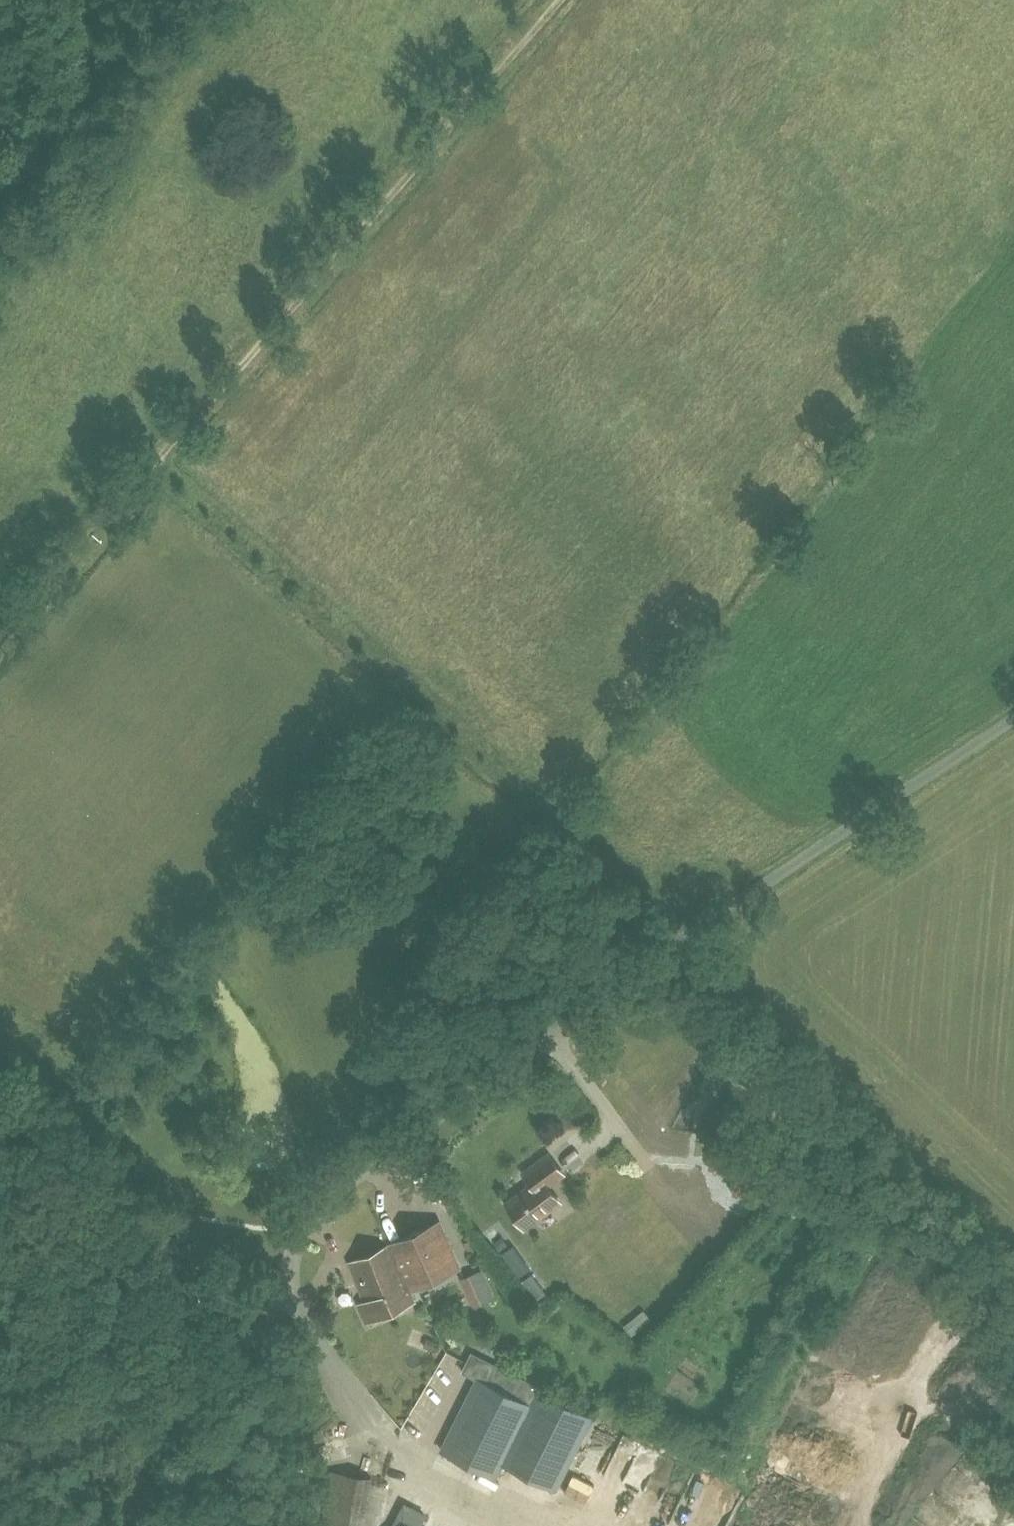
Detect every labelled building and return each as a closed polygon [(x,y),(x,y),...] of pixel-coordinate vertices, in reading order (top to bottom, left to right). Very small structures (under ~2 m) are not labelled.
[(525,1227),(562,1201),(550,1184),(564,1174),(548,1151),(524,1169),(533,1182),(507,1201),(525,1227)] [(365,1300),(359,1303),(367,1322),(416,1301),(410,1287),(459,1266),(440,1221),(348,1261),(365,1300)] [(502,1236),(494,1242),(499,1250),(507,1244),(502,1236)] [(502,1253),(508,1262),(520,1254),(513,1244),(502,1253)] [(540,1282),(530,1289),(536,1298),(546,1290),(540,1282)] [(167,1301),(155,1305),(158,1315),(169,1312),(167,1301)] [(423,1346),(435,1351),(439,1342),(427,1337),(423,1346)] [(477,1377),(442,1449),(497,1476),(504,1462),(558,1488),(579,1444),(586,1430),(592,1418),(538,1392),(541,1386),(486,1359),(477,1377)] [(314,1478),(307,1523),(318,1525),(325,1480),(314,1478)]
